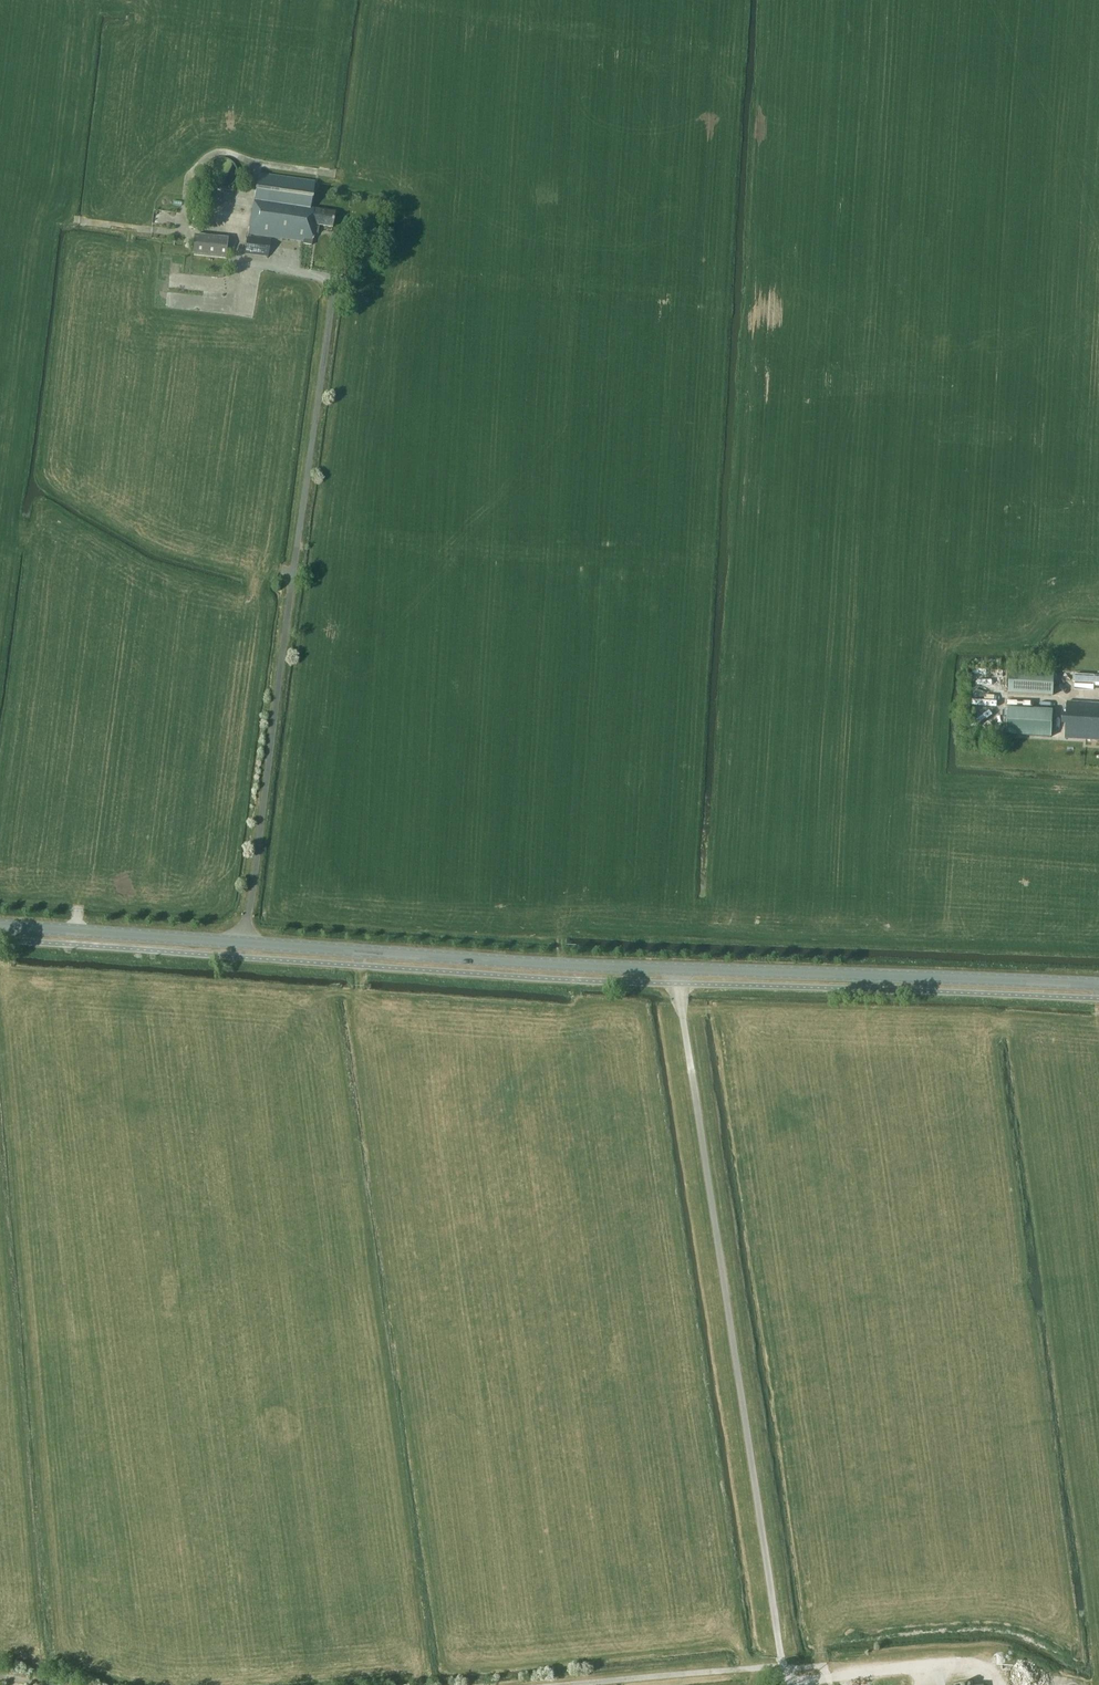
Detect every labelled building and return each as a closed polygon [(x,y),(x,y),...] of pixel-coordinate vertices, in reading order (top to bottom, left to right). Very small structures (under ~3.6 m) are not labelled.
[(318,233),(319,226),(332,228),(334,212),(313,209),(310,209),(315,181),(259,173),(244,254),(267,257),(271,239),(250,236),(250,235),(312,243),(313,233),(318,233)] [(226,258),(228,238),(194,235),(193,255),(226,258)] [(1076,660),(1074,674),(1097,678),(1098,670),(1092,669),(1093,663),(1076,660)] [(1054,673),(1009,670),(1007,692),(1053,695),(1054,673)] [(1066,701),(1064,737),(1098,740),(1098,703),(1066,701)] [(1053,709),(1008,707),(1006,735),(1052,737),(1053,709)]
